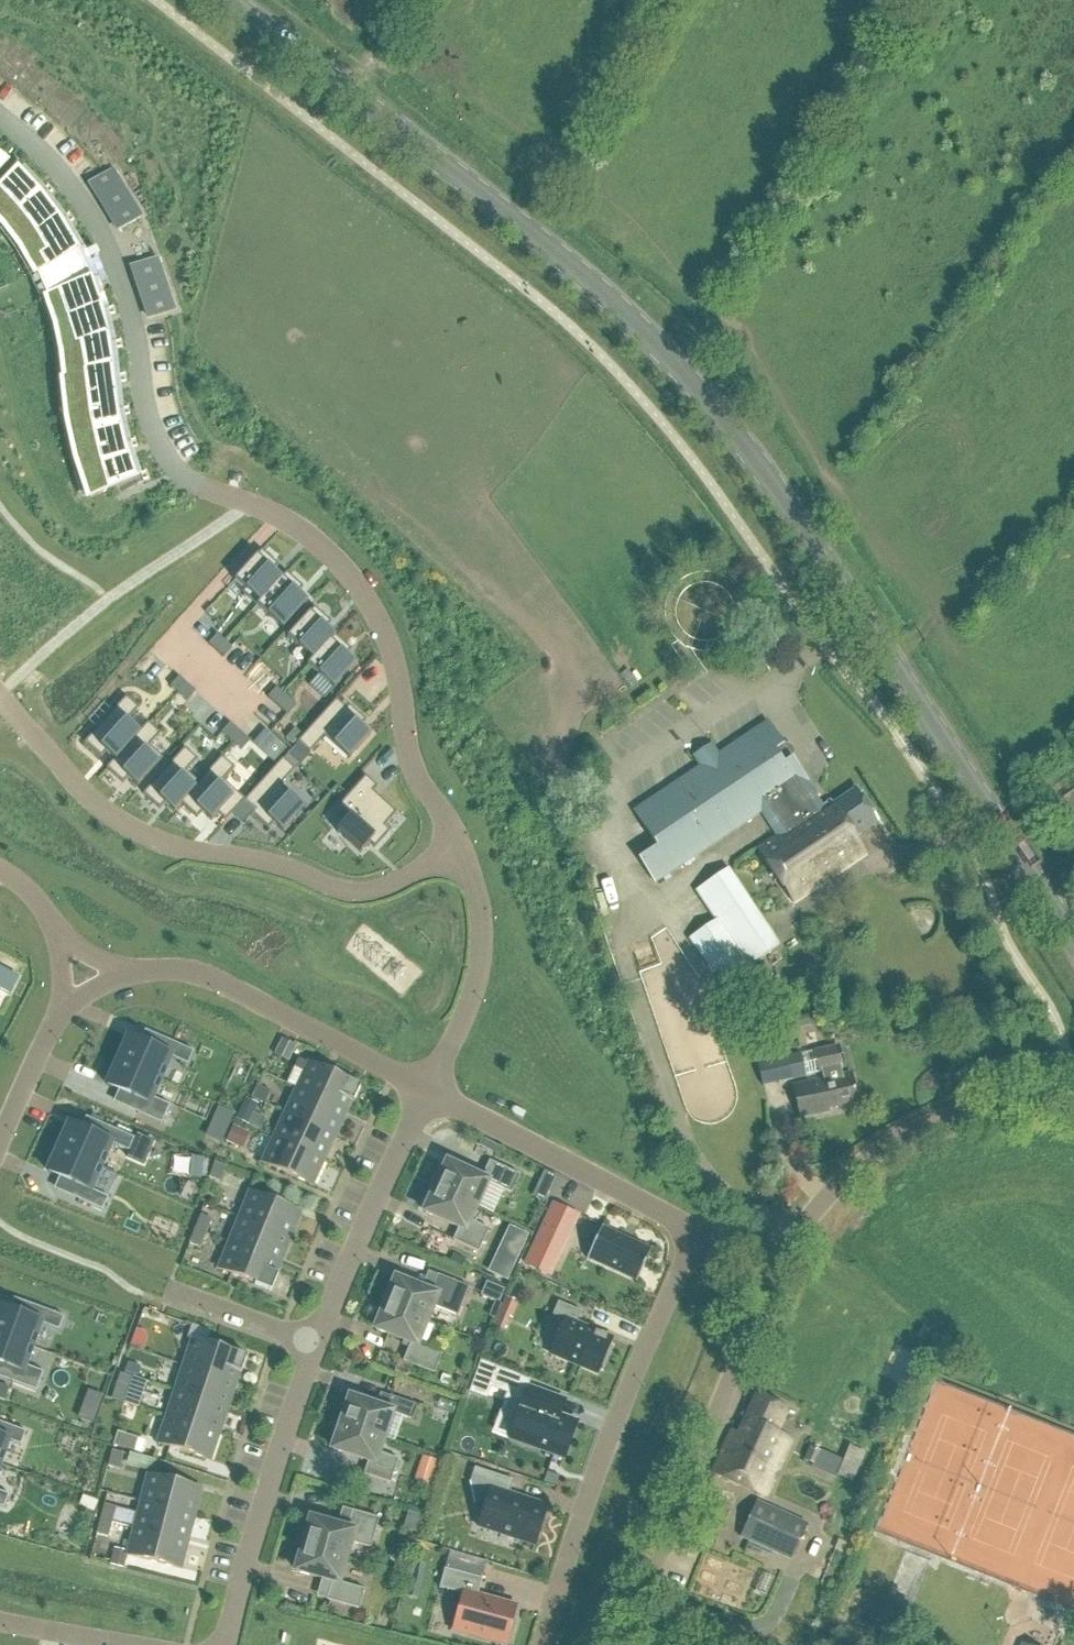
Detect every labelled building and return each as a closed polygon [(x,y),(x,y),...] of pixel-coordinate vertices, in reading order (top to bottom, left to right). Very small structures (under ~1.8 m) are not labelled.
[(0,182),(0,225),(0,226),(17,248),(33,275),(37,273),(46,294),(42,296),(52,324),(58,352),(61,377),(59,377),(64,420),(72,459),(86,500),(137,480),(125,443),(117,409),(110,343),(103,309),(91,275),(89,276),(83,263),(78,250),(79,250),(61,218),(42,192),(16,164),(0,182)] [(113,172),(87,189),(114,236),(142,218),(113,172)] [(158,260),(129,270),(146,323),(175,313),(158,260)] [(264,548),(237,578),(263,601),(285,576),(274,567),(279,561),(264,548)] [(263,601),(259,606),(284,629),(307,604),(295,595),(300,590),(285,576),(263,601)] [(314,609),(287,638),(312,662),(335,637),(324,627),(328,621),(314,609)] [(216,652),(225,643),(217,635),(208,645),(216,652)] [(336,637),(308,667),(318,676),(308,687),(323,701),(333,689),(334,690),(357,665),(346,655),(350,650),(336,637)] [(225,643),(216,652),(223,658),(231,648),(225,643)] [(176,693),(185,683),(179,677),(170,687),(176,693)] [(185,683),(176,693),(186,702),(195,692),(185,683)] [(274,704),(283,694),(276,688),(267,698),(274,704)] [(283,694),(274,704),(287,716),(296,706),(283,694)] [(126,695),(83,745),(94,755),(100,750),(115,762),(119,766),(146,736),(141,732),(130,721),(141,709),(126,695)] [(336,701),(297,743),(298,744),(310,755),(324,739),(349,760),(370,736),(361,727),(365,721),(349,706),(346,709),(336,701)] [(634,812),(657,848),(639,860),(655,884),(682,866),(684,869),(694,862),(692,859),(761,813),(777,837),(757,850),(793,904),(866,855),(854,838),(878,822),(856,790),(833,806),(830,801),(822,806),(791,759),(784,764),(776,751),(782,746),(767,723),(717,756),(713,750),(696,761),(700,768),(634,812)] [(115,762),(106,772),(120,785),(127,779),(137,788),(160,763),(158,761),(160,759),(148,748),(160,734),(149,724),(141,732),(146,736),(119,766),(115,762)] [(234,745),(243,736),(230,724),(221,734),(234,745)] [(286,739),(293,746),(301,736),(295,730),(286,739)] [(243,736),(234,745),(241,751),(249,741),(243,736)] [(298,744),(288,755),(300,766),(310,755),(298,744)] [(184,746),(140,793),(159,810),(163,804),(173,813),(179,807),(199,785),(188,775),(200,761),(184,746)] [(199,785),(179,807),(195,822),(201,814),(210,822),(214,817),(220,822),(242,796),(225,781),(236,770),(223,758),(199,785)] [(283,760),(240,806),(262,825),(266,820),(282,834),(305,809),(282,788),(296,772),(283,760)] [(349,816),(335,832),(361,854),(370,844),(374,848),(390,829),(386,826),(398,812),(374,791),(377,787),(365,777),(339,807),(349,816)] [(913,845),(919,830),(904,824),(898,839),(913,845)] [(731,1002),(758,984),(747,968),(752,965),(775,949),(748,908),(752,906),(728,870),(695,892),(715,921),(688,939),(731,1002)] [(0,989),(10,994),(17,980),(0,971),(0,989)] [(768,1050),(758,1009),(744,1012),(754,1053),(768,1050)] [(123,1044),(116,1059),(118,1059),(118,1062),(159,1081),(166,1062),(187,1071),(195,1051),(169,1040),(163,1054),(128,1039),(125,1045),(123,1044)] [(288,1062),(296,1047),(282,1040),(274,1055),(288,1062)] [(838,1109),(858,1104),(851,1073),(842,1075),(841,1069),(844,1068),(839,1047),(757,1065),(762,1086),(821,1073),(823,1080),(793,1086),(800,1118),(829,1112),(829,1110),(838,1108),(838,1109)] [(304,1073),(297,1089),(346,1112),(351,1102),(353,1103),(361,1087),(344,1079),(344,1081),(299,1059),(295,1069),(304,1073)] [(114,1063),(108,1078),(111,1079),(108,1085),(142,1101),(136,1116),(162,1127),(171,1107),(151,1098),(159,1081),(118,1062),(117,1064),(114,1063)] [(265,1104),(270,1092),(258,1086),(252,1098),(265,1104)] [(297,1089),(285,1114),(335,1137),(346,1112),(297,1089)] [(248,1125),(258,1105),(246,1099),(237,1120),(248,1125)] [(285,1114),(274,1138),(323,1161),(335,1137),(285,1114)] [(111,1145),(129,1153),(127,1158),(144,1165),(154,1143),(137,1136),(135,1139),(110,1128),(105,1141),(80,1130),(69,1125),(66,1132),(64,1131),(57,1146),(60,1147),(59,1149),(100,1167),(111,1145)] [(243,1150),(250,1133),(233,1126),(226,1143),(243,1150)] [(274,1138),(262,1163),(312,1186),(323,1161),(274,1138)] [(51,1166),(49,1172),(59,1177),(84,1188),(78,1202),(103,1214),(113,1193),(93,1185),(100,1167),(59,1149),(58,1151),(55,1150),(49,1165),(51,1166)] [(439,1173),(433,1187),(476,1207),(487,1183),(511,1194),(519,1176),(489,1162),(481,1179),(447,1163),(442,1175),(439,1173)] [(214,1164),(209,1178),(220,1183),(226,1168),(214,1164)] [(544,1172),(539,1183),(553,1189),(559,1178),(544,1172)] [(476,1207),(433,1187),(427,1201),(430,1202),(424,1213),(458,1229),(453,1241),(478,1253),(489,1230),(469,1221),(476,1207)] [(249,1193),(239,1219),(290,1239),(300,1214),(249,1193)] [(552,1202),(530,1250),(559,1263),(581,1216),(552,1202)] [(206,1235),(212,1220),(201,1216),(195,1230),(206,1235)] [(239,1219),(229,1244),(279,1265),(290,1239),(239,1219)] [(509,1227),(497,1253),(516,1262),(528,1236),(509,1227)] [(587,1260),(636,1283),(651,1251),(602,1228),(587,1260)] [(200,1249),(206,1235),(195,1230),(189,1244),(200,1249)] [(279,1265),(229,1244),(219,1269),(255,1284),(254,1286),(271,1292),(278,1275),(275,1274),(279,1265)] [(453,1254),(450,1260),(462,1266),(463,1265),(469,1269),(471,1264),(465,1261),(465,1260),(453,1254)] [(397,1275),(386,1303),(427,1319),(432,1307),(457,1317),(468,1288),(437,1276),(432,1289),(397,1275)] [(481,1296),(495,1302),(498,1303),(504,1291),(486,1283),(481,1296)] [(506,1298),(499,1313),(508,1317),(512,1319),(518,1303),(506,1298)] [(427,1319),(386,1303),(375,1330),(410,1344),(403,1362),(434,1374),(441,1356),(417,1346),(427,1319)] [(565,1322),(551,1354),(597,1374),(601,1365),(604,1366),(611,1350),(608,1349),(611,1340),(576,1325),(581,1312),(558,1303),(552,1316),(565,1322)] [(34,1349),(42,1331),(55,1335),(63,1315),(36,1305),(31,1318),(0,1306),(0,1336),(34,1349)] [(183,1366),(235,1384),(239,1373),(241,1374),(247,1357),(230,1351),(229,1352),(206,1345),(210,1332),(191,1325),(187,1339),(192,1340),(183,1366)] [(12,1371),(8,1382),(34,1392),(42,1371),(28,1366),(34,1349),(0,1336),(0,1366),(12,1371)] [(128,1364),(125,1374),(137,1378),(140,1368),(128,1364)] [(183,1366),(175,1392),(227,1409),(235,1384),(183,1366)] [(123,1402),(131,1378),(120,1374),(111,1398),(123,1402)] [(510,1440),(563,1459),(577,1422),(551,1413),(557,1397),(528,1387),(510,1440)] [(175,1392),(166,1418),(218,1435),(227,1409),(175,1392)] [(789,1439),(776,1433),(787,1410),(756,1396),(738,1436),(730,1432),(712,1474),(764,1497),(789,1439)] [(350,1398),(341,1424),(383,1438),(391,1414),(412,1421),(416,1406),(390,1397),(386,1410),(350,1398)] [(166,1418),(158,1444),(210,1461),(218,1435),(166,1418)] [(383,1438),(341,1424),(332,1450),(368,1462),(363,1475),(390,1484),(398,1460),(378,1453),(383,1438)] [(2,1466),(11,1443),(20,1446),(25,1433),(6,1426),(2,1437),(0,1436),(0,1465),(2,1466)] [(134,1452),(138,1440),(117,1433),(113,1445),(134,1452)] [(803,1461),(812,1465),(814,1465),(820,1451),(809,1446),(803,1461)] [(843,1460),(836,1476),(838,1477),(852,1482),(865,1453),(849,1447),(843,1460)] [(119,1469),(123,1455),(112,1452),(108,1466),(119,1469)] [(422,1457),(416,1475),(431,1480),(437,1462),(422,1457)] [(474,1468),(470,1481),(490,1488),(476,1527),(534,1547),(547,1507),(509,1494),(514,1481),(474,1468)] [(148,1476),(141,1503),(194,1516),(201,1490),(148,1476)] [(4,1509),(9,1496),(0,1493),(0,1507),(4,1509)] [(757,1502),(740,1538),(790,1560),(806,1525),(757,1502)] [(135,1527),(134,1529),(187,1543),(194,1516),(141,1503),(138,1514),(135,1527)] [(113,1522),(116,1508),(104,1505),(100,1521),(112,1523),(113,1522)] [(113,1522),(135,1527),(138,1514),(116,1508),(113,1522)] [(304,1530),(300,1545),(346,1558),(350,1543),(370,1549),(379,1519),(352,1511),(347,1529),(311,1519),(307,1531),(304,1530)] [(109,1537),(112,1523),(100,1521),(97,1534),(109,1537)] [(187,1543),(134,1529),(127,1556),(180,1569),(187,1543)] [(346,1558),(300,1545),(296,1559),(299,1560),(296,1572),(332,1582),(326,1601),(358,1610),(364,1590),(338,1583),(346,1558)] [(113,1551),(110,1565),(123,1568),(127,1555),(113,1551)] [(444,1569),(439,1589),(462,1595),(452,1630),(505,1644),(507,1639),(510,1640),(517,1615),(514,1614),(515,1608),(477,1597),(481,1580),(444,1569)]
